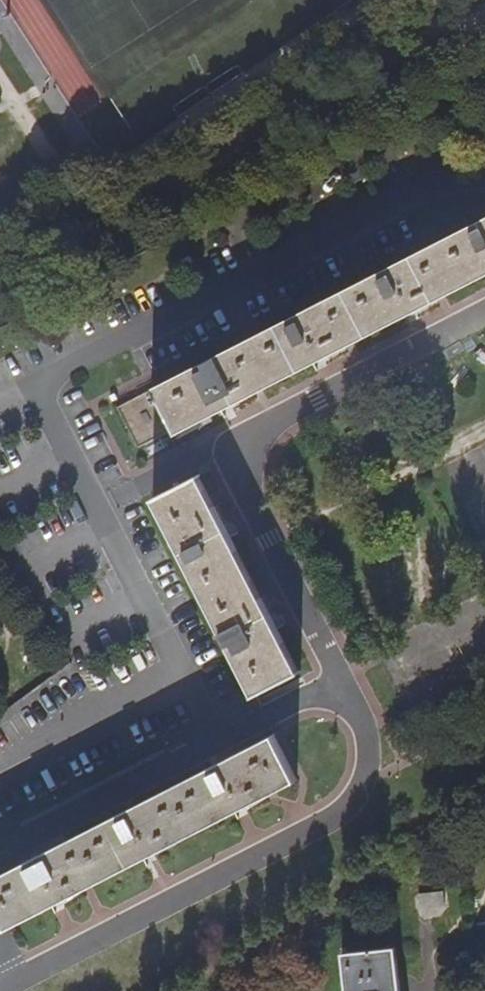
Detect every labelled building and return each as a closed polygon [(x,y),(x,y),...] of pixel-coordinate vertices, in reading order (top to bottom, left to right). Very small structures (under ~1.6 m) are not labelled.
[(363,45),(367,52),(377,47),(371,39),(363,45)] [(154,388),(174,428),(177,432),(484,277),(484,218),(154,388)] [(116,407),(136,446),(174,428),(154,388),(116,407)] [(154,499),(254,696),(299,672),(197,476),(154,499)] [(7,926),(296,780),(272,734),(0,873),(0,912),(7,926)] [(395,947),(342,953),(346,990),(400,990),(395,947)]
